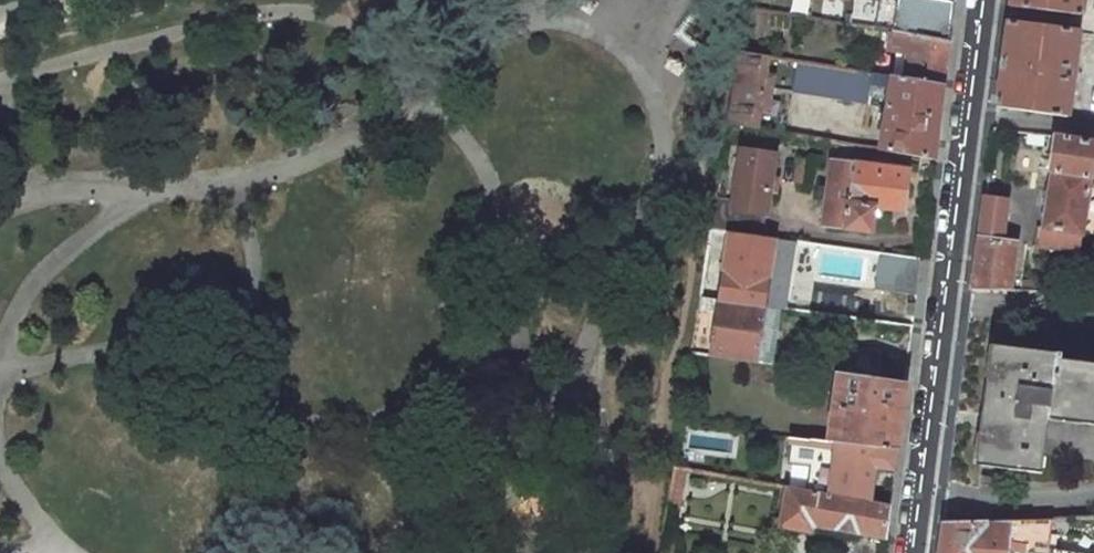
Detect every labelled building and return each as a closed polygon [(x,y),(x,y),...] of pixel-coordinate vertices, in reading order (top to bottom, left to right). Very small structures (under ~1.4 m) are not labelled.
[(944,0),(918,0),(912,36),(916,36),(949,42),(954,2),(944,0)] [(1009,6),(1081,15),(1083,0),(1009,0),(1009,6)] [(1078,32),(1006,22),(996,106),(1067,116),(1078,32)] [(893,77),(943,85),(949,42),(916,36),(912,36),(890,32),(887,52),(897,53),(895,63),(893,77)] [(767,56),(737,52),(726,123),(756,128),(767,56)] [(874,74),(797,61),(793,92),(869,104),(871,94),(874,74)] [(878,74),(874,74),(871,94),(887,97),(878,149),(934,158),(943,85),(893,77),(878,74)] [(1054,137),(1048,170),(1051,170),(1042,228),(1039,247),(1077,253),(1093,144),(1093,143),(1054,137)] [(765,213),(768,190),(773,156),(739,150),(732,200),(731,208),(765,213)] [(908,169),(831,159),(822,226),(871,232),(874,207),(903,211),(908,169)] [(727,232),(761,237),(765,213),(731,208),(732,200),(715,197),(710,230),(727,232)] [(1007,200),(984,197),(972,289),(1006,289),(1013,242),(1001,241),(1007,200)] [(761,237),(727,232),(718,300),(764,306),(774,239),(761,237)] [(880,255),(876,289),(917,294),(921,261),(880,255)] [(1034,281),(1021,280),(1020,290),(1034,290),(1034,281)] [(718,300),(700,297),(690,352),(755,361),(764,306),(718,300)] [(996,345),(991,377),(986,376),(981,413),(979,427),(979,432),(984,433),(980,465),(1015,470),(1041,473),(1043,454),(1047,418),(1093,424),(1093,363),(1055,358),(1056,352),(996,345)] [(881,353),(851,349),(845,351),(842,354),(840,359),(838,373),(877,379),(881,353)] [(877,379),(838,373),(829,442),(874,448),(896,451),(905,383),(877,379)] [(874,448),(829,442),(823,494),(872,501),(876,469),(893,471),(896,451),(874,448)] [(684,469),(673,467),(668,507),(678,508),(684,469)] [(823,494),(786,487),(779,525),(810,531),(812,524),(885,538),(890,505),(872,501),(823,494)] [(942,522),(938,552),(1009,552),(1011,540),(1030,543),(1029,551),(1043,552),(1048,552),(1053,518),(942,522)]
